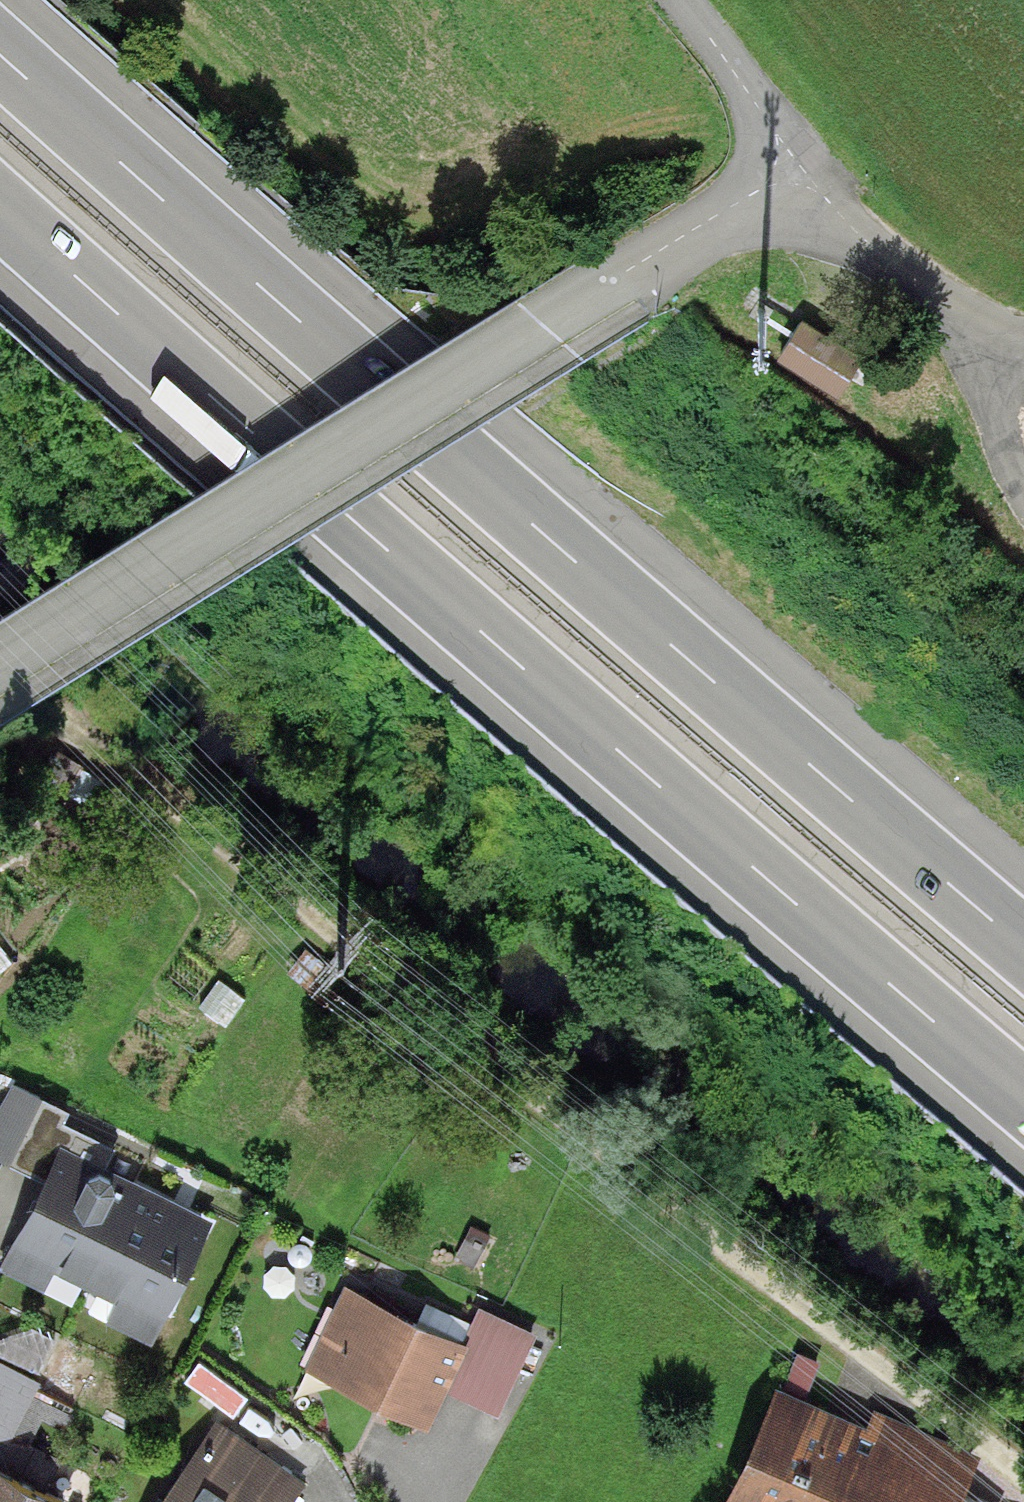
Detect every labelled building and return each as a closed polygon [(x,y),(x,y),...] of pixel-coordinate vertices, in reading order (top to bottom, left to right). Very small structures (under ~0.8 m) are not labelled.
[(796,320),(773,352),(828,391),(851,359),(796,320)] [(21,964),(0,937),(0,981),(21,964)] [(0,1252),(0,1265),(75,1302),(149,1340),(214,1211),(190,1198),(75,1141),(60,1133),(0,1252)] [(466,1235),(452,1266),(477,1276),(490,1245),(466,1235)] [(339,1289),(303,1370),(416,1420),(430,1389),(452,1339),(339,1289)] [(452,1339),(430,1389),(484,1413),(515,1342),(461,1319),(452,1339)] [(48,1374),(61,1346),(24,1329),(11,1357),(48,1374)] [(0,1432),(25,1380),(0,1368),(0,1432)] [(960,1485),(976,1450),(877,1405),(869,1423),(777,1382),(729,1488),(760,1501),(952,1501),(960,1485)] [(151,1501),(267,1501),(282,1481),(205,1426),(151,1501)] [(54,1501),(0,1475),(0,1501),(54,1501)] [(952,1501),(1000,1501),(960,1485),(952,1501)]
